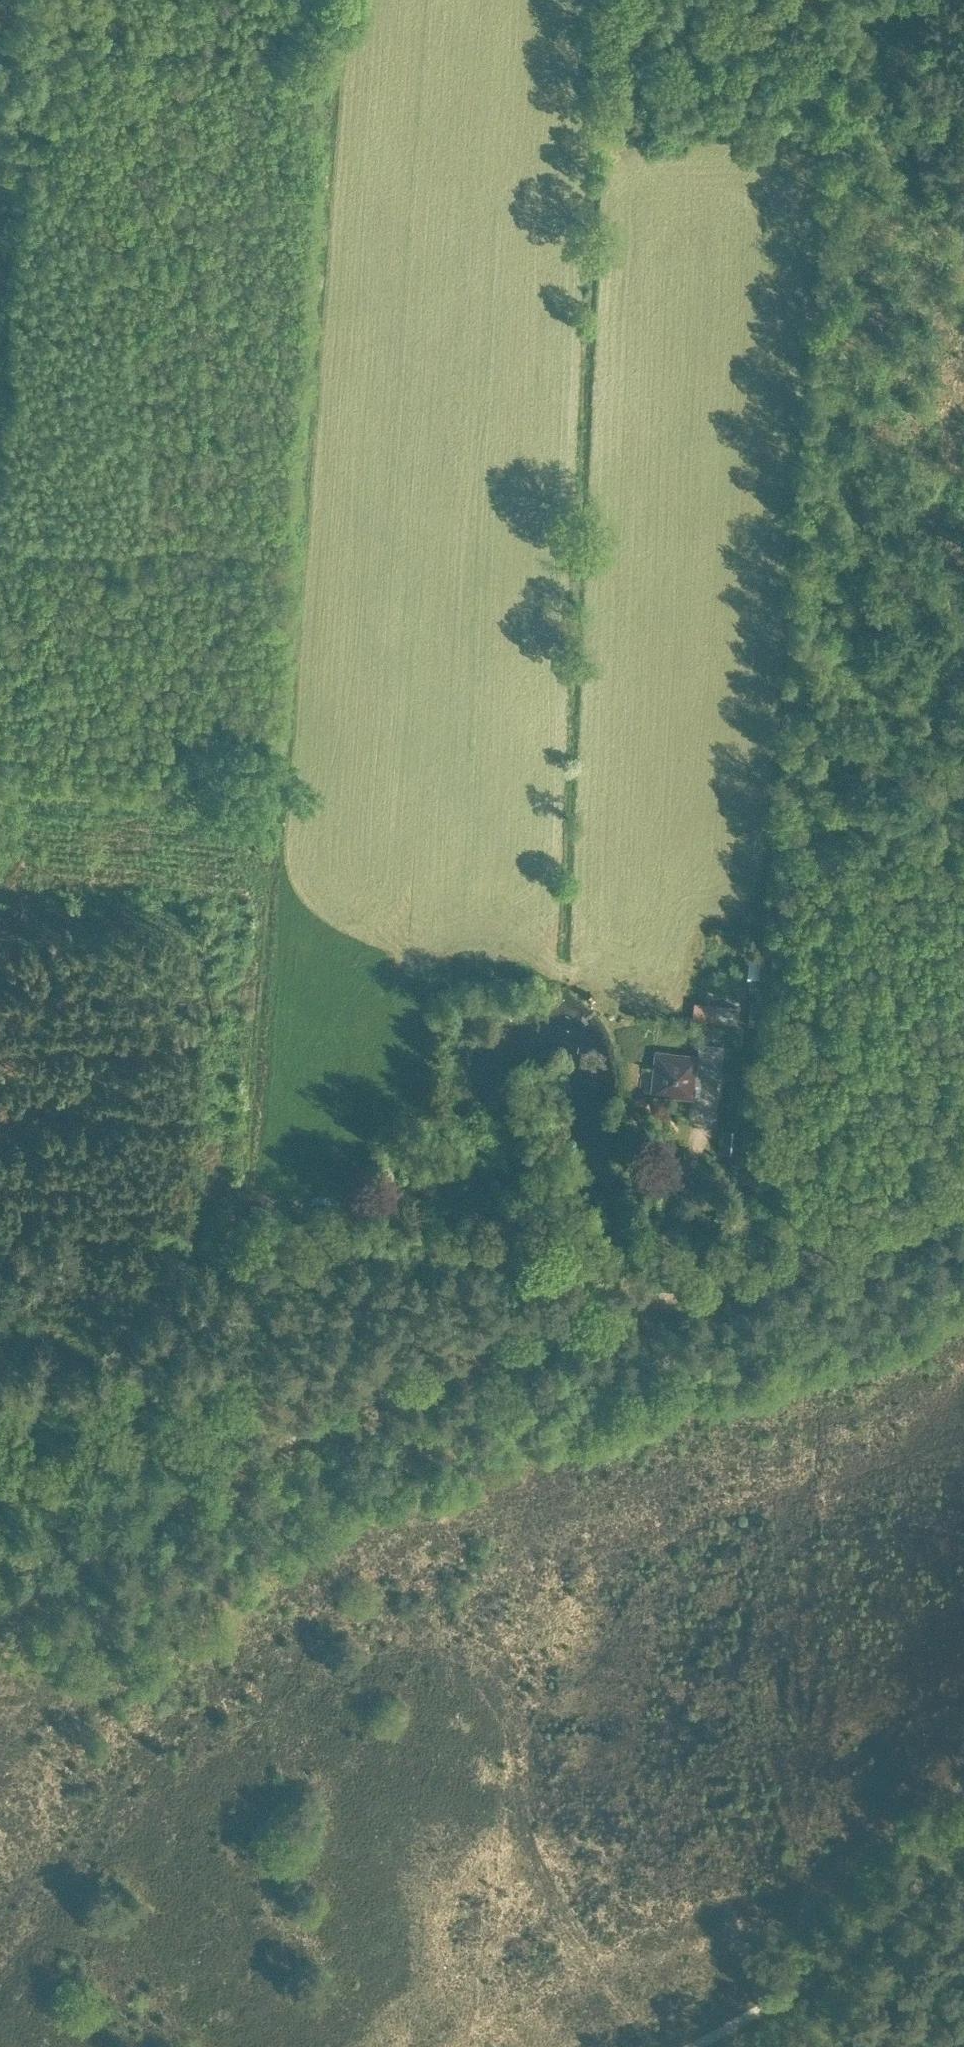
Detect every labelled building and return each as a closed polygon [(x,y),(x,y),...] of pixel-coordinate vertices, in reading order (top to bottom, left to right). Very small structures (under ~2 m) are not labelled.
[(762,979),(765,949),(748,947),(745,977),(762,979)] [(749,980),(748,989),(756,990),(757,981),(749,980)] [(693,1002),(692,1020),(713,1022),(714,1004),(693,1002)] [(739,1006),(714,1004),(713,1022),(738,1024),(739,1006)] [(719,1076),(722,1044),(698,1041),(697,1053),(654,1048),(650,1093),(694,1097),(695,1084),(707,1074),(719,1076)] [(728,1082),(727,1126),(746,1127),(747,1083),(728,1082)] [(720,1127),(718,1150),(742,1152),(743,1128),(720,1127)]
